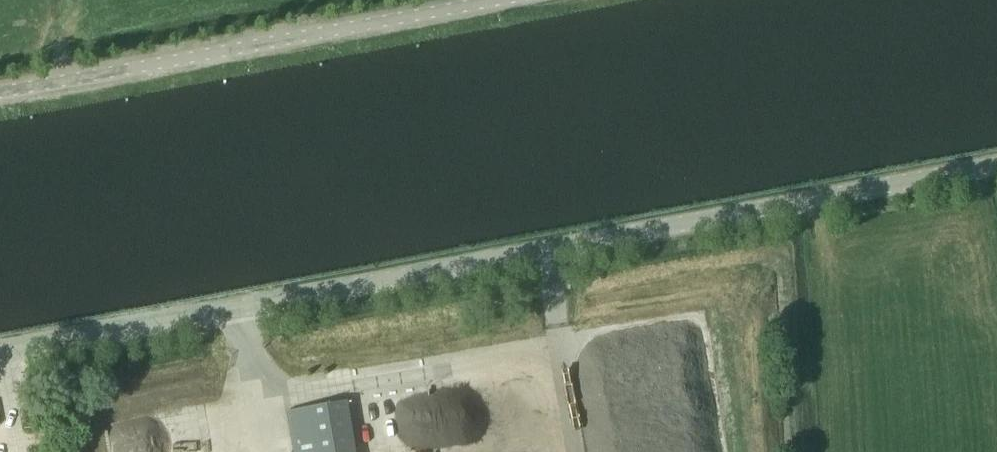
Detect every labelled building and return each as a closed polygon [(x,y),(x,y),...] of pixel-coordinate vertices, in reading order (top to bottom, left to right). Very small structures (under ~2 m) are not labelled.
[(286,412),(293,451),(354,451),(346,402),(286,412)]
